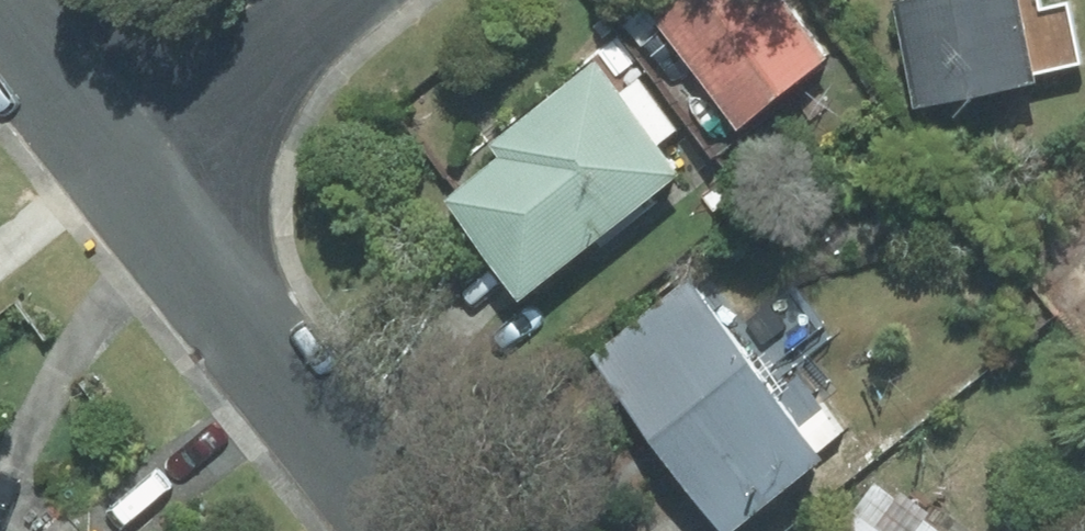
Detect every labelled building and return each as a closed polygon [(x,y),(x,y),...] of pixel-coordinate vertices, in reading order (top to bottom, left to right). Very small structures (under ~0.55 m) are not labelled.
[(762,121),(852,44),(814,0),(658,0),(762,121)] [(931,91),(1060,62),(1046,0),(910,0),(931,91)] [(651,72),(638,83),(609,49),(509,134),(518,144),(464,190),(549,290),(702,159),(680,133),(694,122),(651,72)] [(700,257),(600,341),(756,525),(855,442),(700,257)] [(980,529),(889,474),(854,530),(978,530),(980,529)]
